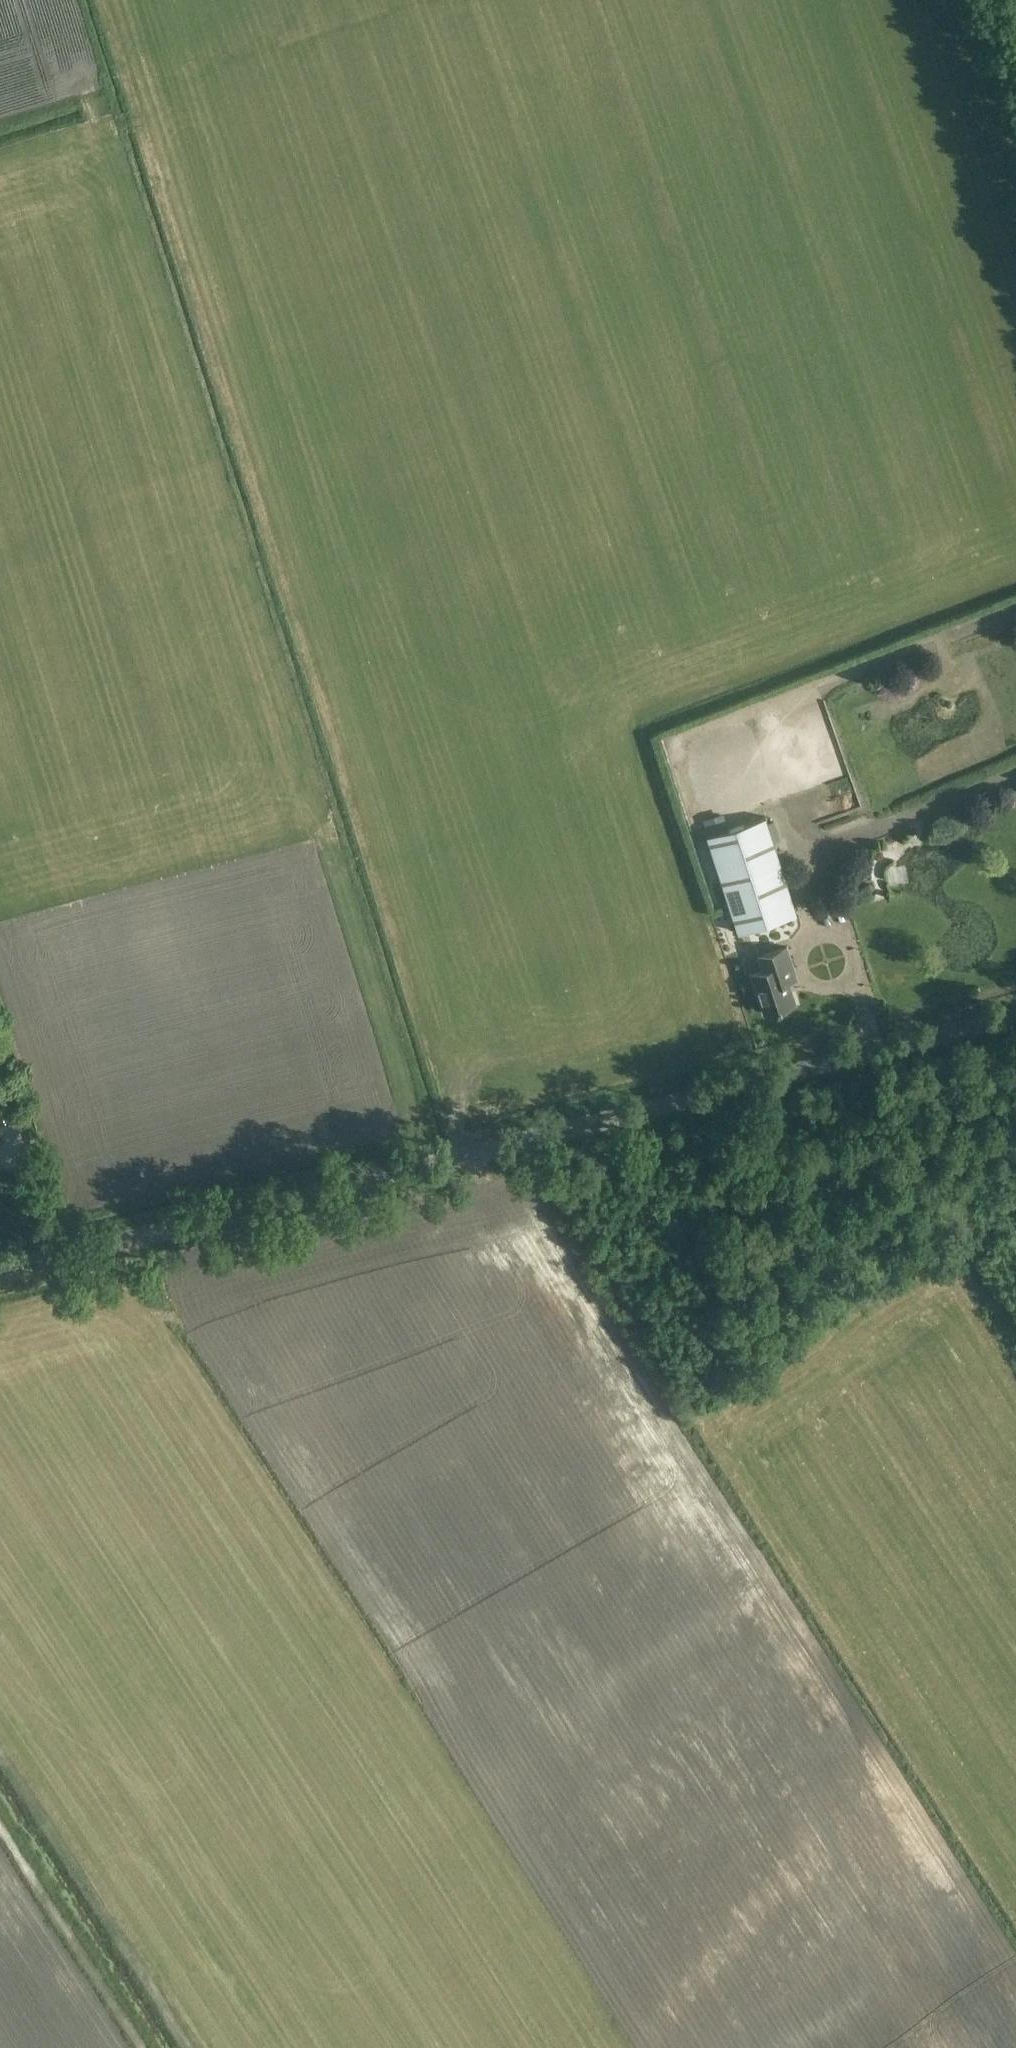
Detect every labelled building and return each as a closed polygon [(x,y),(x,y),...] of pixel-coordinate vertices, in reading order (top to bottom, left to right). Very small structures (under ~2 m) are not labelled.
[(727,735),(718,739),(723,751),(750,740),(744,724),(726,732),(727,735)] [(805,783),(829,778),(823,751),(799,756),(805,783)] [(797,912),(766,816),(707,836),(738,931),(797,912)] [(884,875),(903,871),(901,856),(881,860),(884,875)] [(813,900),(815,914),(829,912),(826,898),(813,900)] [(724,899),(711,901),(712,916),(726,914),(724,899)] [(796,977),(786,946),(758,956),(762,969),(751,973),(764,1013),(796,1003),(788,980),(796,977)]
